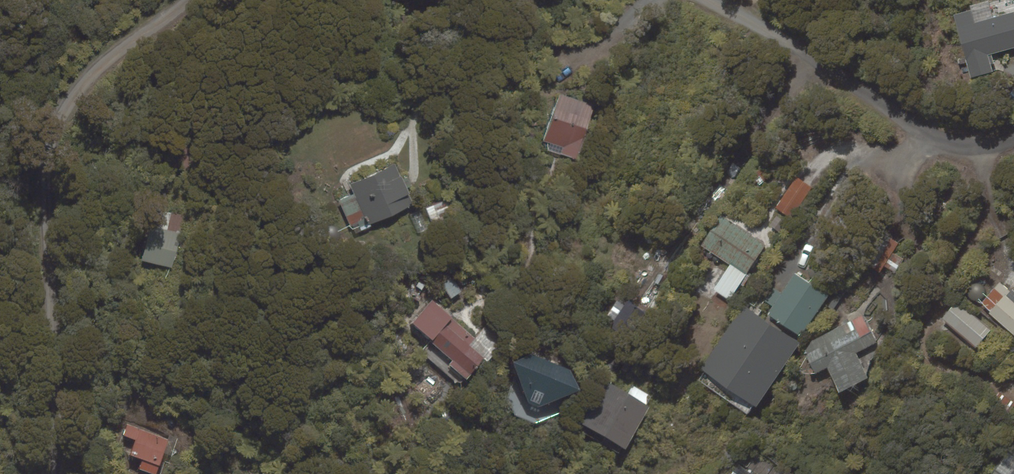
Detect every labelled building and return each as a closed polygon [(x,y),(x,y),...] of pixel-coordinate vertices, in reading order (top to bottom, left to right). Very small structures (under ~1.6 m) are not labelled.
[(953,15),(971,78),(993,72),(988,55),(1013,47),(1013,13),(975,24),(971,10),(953,15)] [(594,104),(560,93),(544,141),(564,147),(561,154),(576,159),(594,104)] [(340,201),(354,232),(414,206),(395,163),(350,184),(355,194),(340,201)] [(428,229),(420,210),(410,214),(418,233),(428,229)] [(701,245),(746,275),(766,246),(721,216),(701,245)] [(182,233),(151,225),(142,261),(173,269),(182,233)] [(768,315),(801,336),(835,286),(815,273),(809,282),(795,273),(781,294),(772,288),(764,300),(774,307),(768,315)] [(1006,296),(990,313),(1013,335),(1013,303),(1006,296)] [(450,365),(466,379),(485,359),(470,346),(476,339),(432,299),(411,323),(453,361),(450,365)] [(627,301),(611,327),(633,340),(649,314),(627,301)] [(990,330),(956,302),(941,319),(976,347),(990,330)] [(702,373),(755,407),(798,341),(745,307),(702,373)] [(838,393),(868,378),(855,353),(876,342),(863,316),(811,341),(804,352),(815,375),(827,369),(838,393)] [(515,361),(534,409),(579,392),(570,368),(531,355),(515,361)] [(583,425),(625,449),(650,406),(608,382),(583,425)] [(154,473),(156,473),(168,440),(128,425),(123,436),(135,440),(130,455),(143,460),(140,469),(154,473)]
